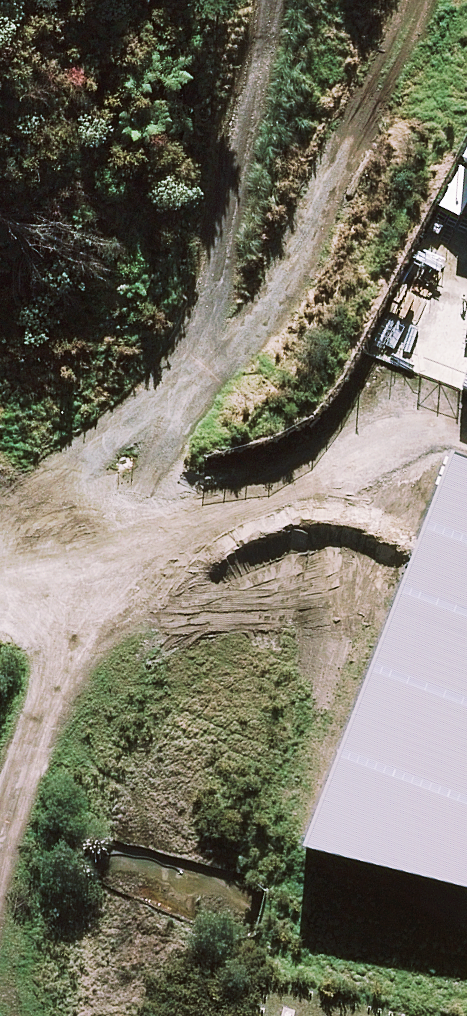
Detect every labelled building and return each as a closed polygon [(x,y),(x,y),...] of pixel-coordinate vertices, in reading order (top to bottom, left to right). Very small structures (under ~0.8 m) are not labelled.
[(455,454),(306,844),(466,886),(466,459),(455,454)]
